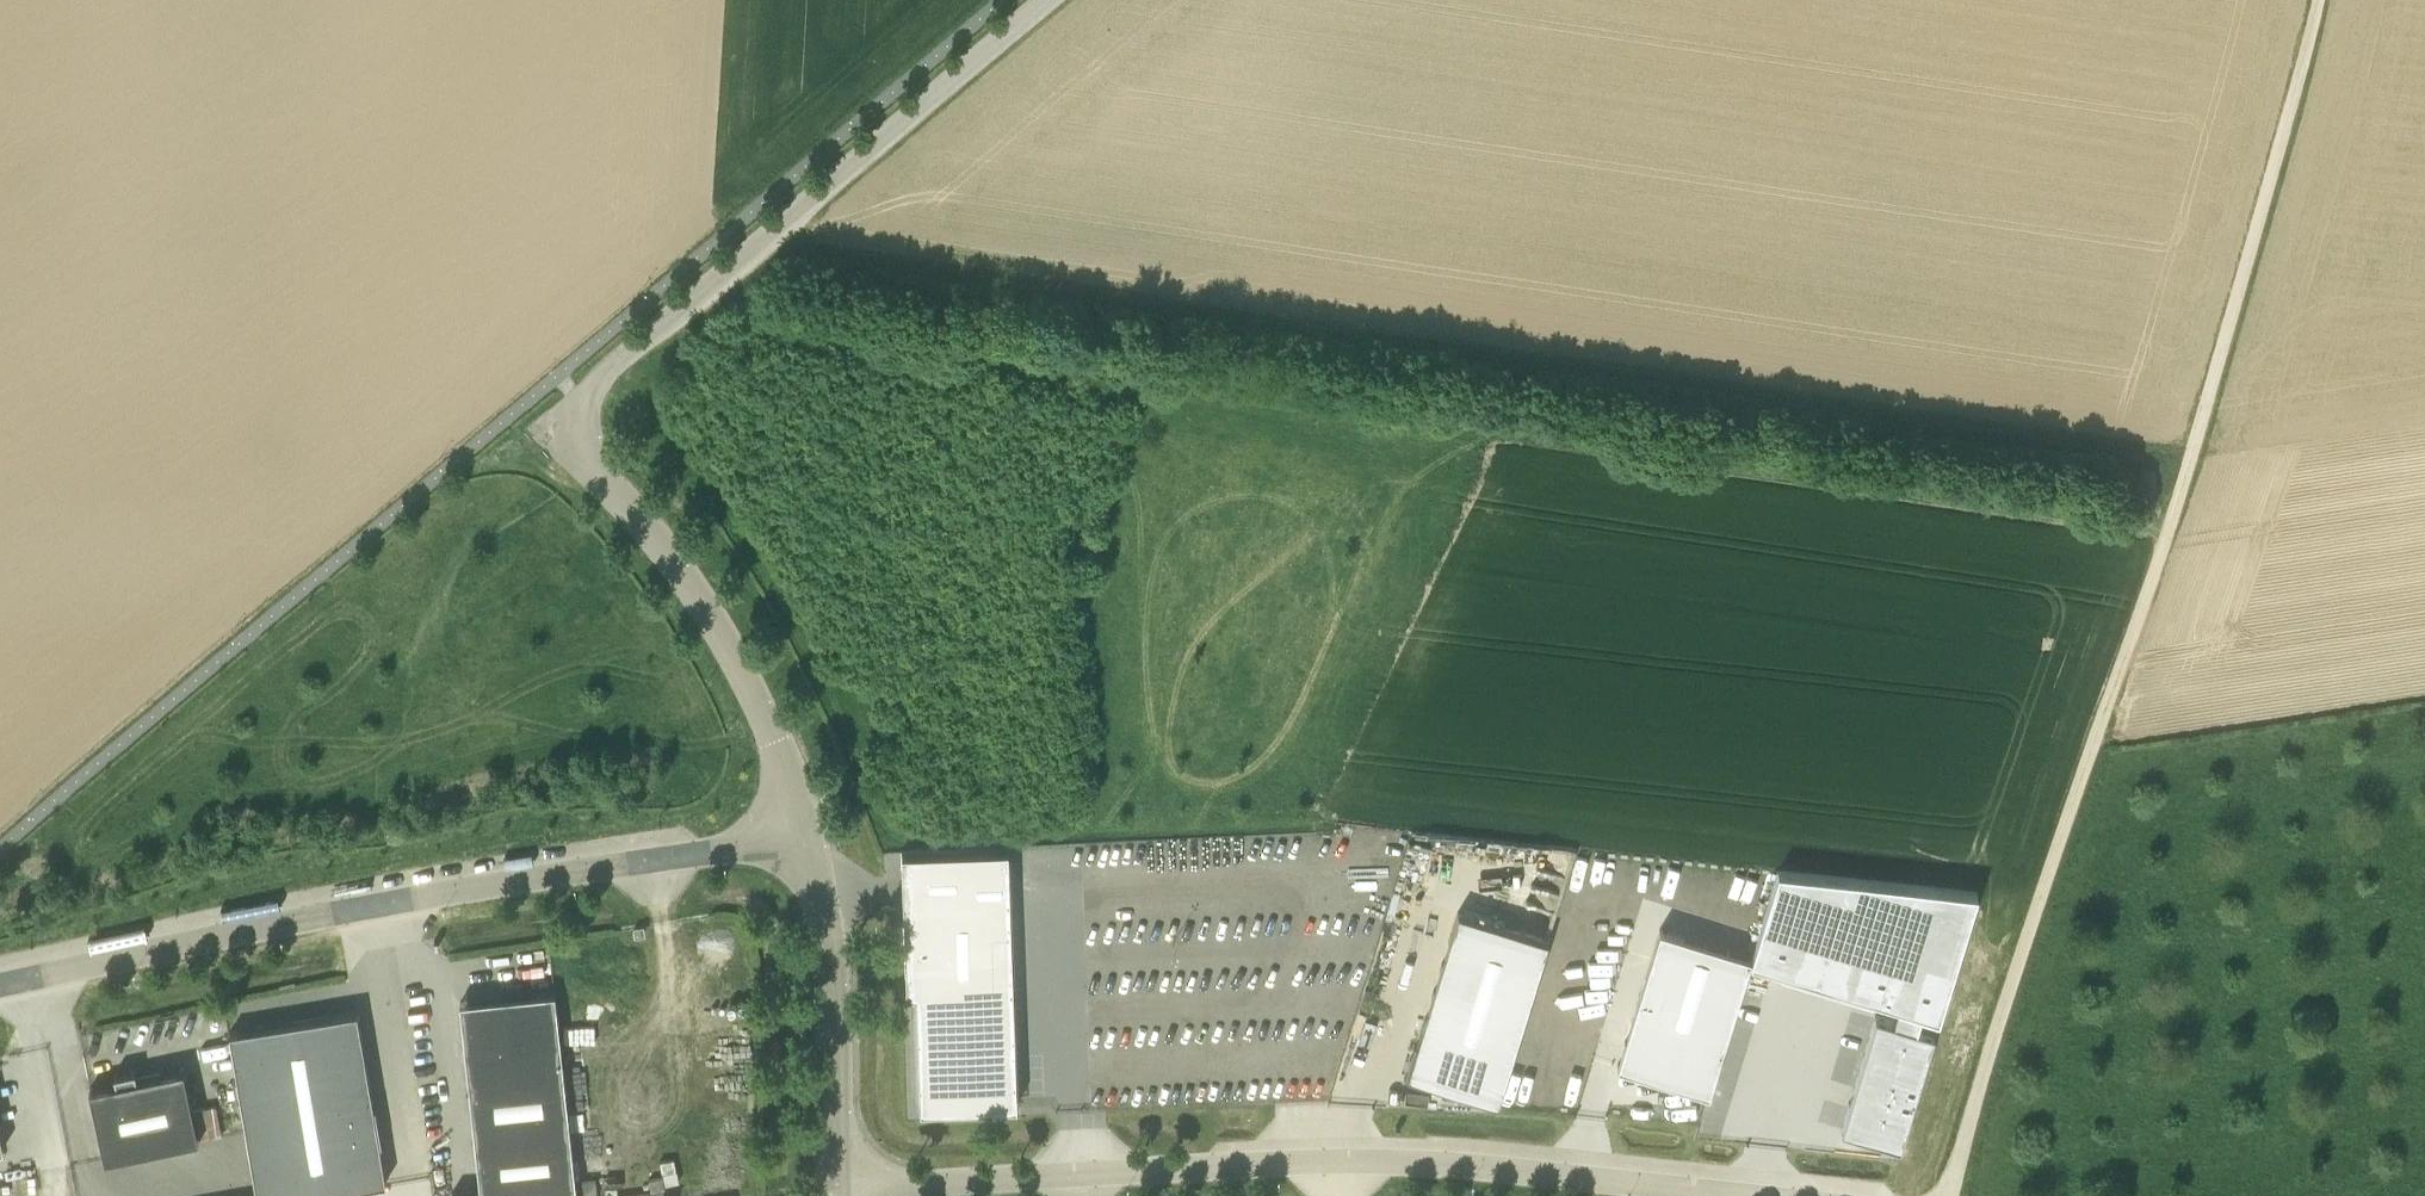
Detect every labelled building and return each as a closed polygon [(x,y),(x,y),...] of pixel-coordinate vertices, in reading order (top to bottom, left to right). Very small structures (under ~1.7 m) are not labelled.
[(1008,847),(901,851),(906,993),(916,992),(920,1107),(1016,1104),(1008,847)] [(1779,866),(1751,957),(1898,1002),(1894,1016),(1875,1011),(1840,1124),(1899,1142),(1934,1029),(1916,1023),(1921,1009),(1939,1015),(1978,887),(1779,866)] [(1475,1100),(1476,1096),(1498,1103),(1548,939),(1456,911),(1416,1047),(1414,1046),(1404,1078),(1475,1100)] [(642,924),(631,925),(632,934),(642,933),(642,924)] [(1658,929),(1616,1066),(1707,1094),(1749,957),(1658,929)] [(555,991),(460,1001),(480,1190),(452,1193),(452,1195),(577,1195),(555,991)] [(257,1195),(304,1195),(386,1182),(357,1011),(230,1032),(257,1195)] [(137,1077),(135,1068),(114,1073),(116,1081),(89,1087),(104,1158),(199,1138),(184,1067),(137,1077)]
